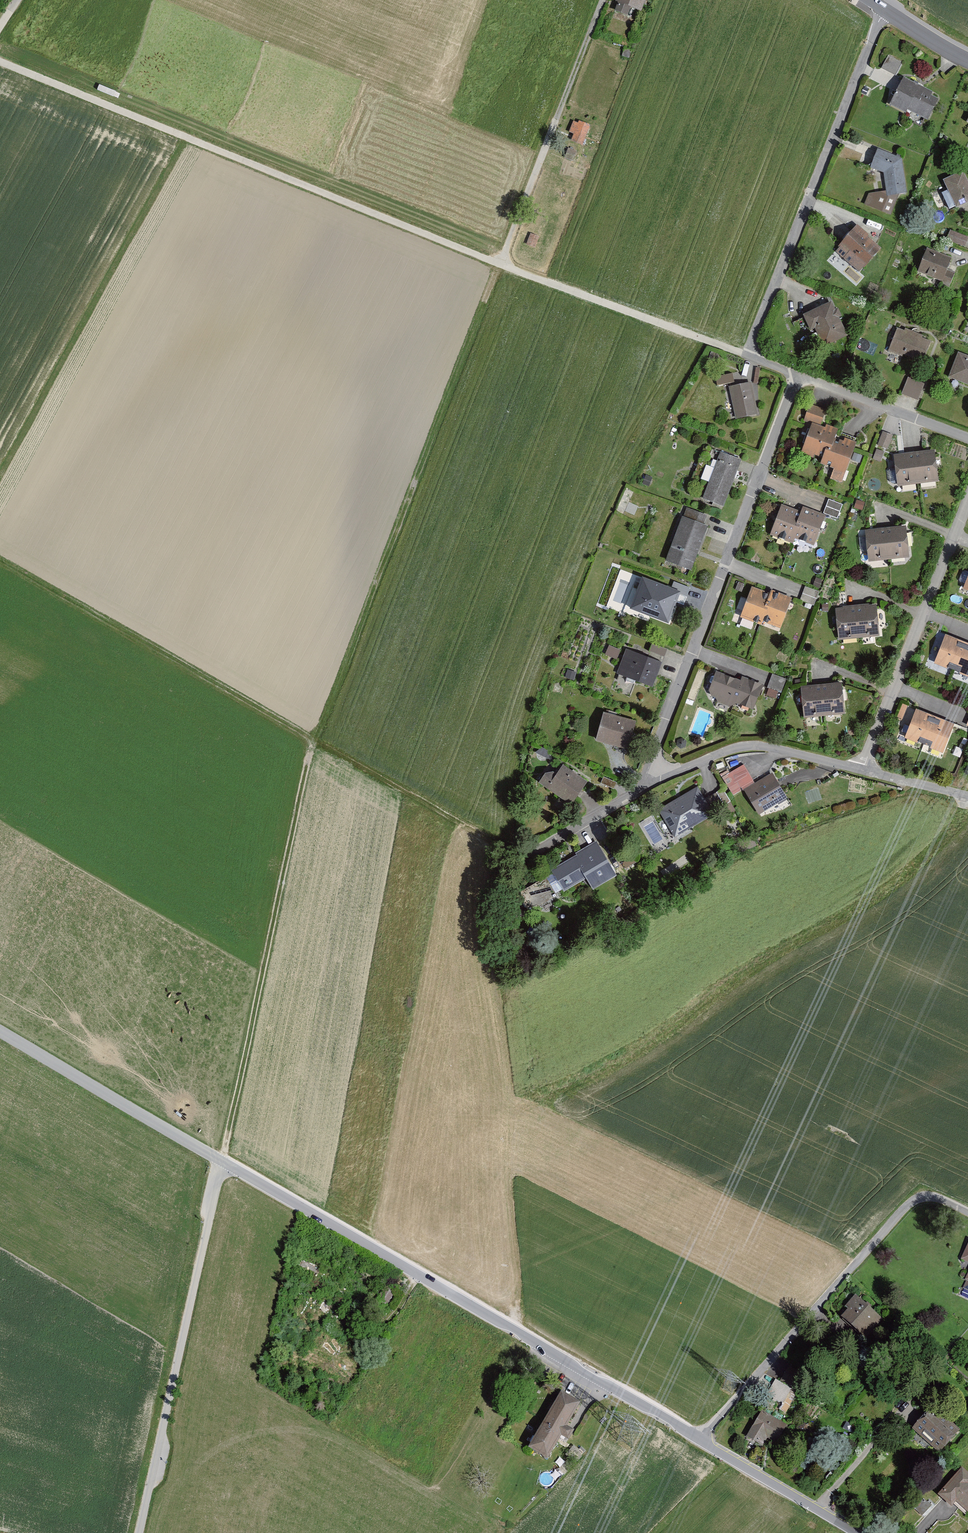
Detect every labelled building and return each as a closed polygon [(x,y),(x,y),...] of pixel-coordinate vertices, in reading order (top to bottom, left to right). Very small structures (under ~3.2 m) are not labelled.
[(618,1),(615,9),(628,14),(631,6),(641,10),(645,0),(615,0),(618,1)] [(881,67),(896,75),(903,62),(888,54),(881,67)] [(933,91),(904,76),(889,103),(905,112),(907,108),(928,119),(939,98),(932,94),(933,91)] [(575,117),(569,134),(585,140),(591,123),(575,117)] [(568,147),(564,157),(573,161),(577,151),(568,147)] [(902,156),(877,148),(870,165),(884,172),(886,190),(887,196),(900,193),(907,192),(902,156)] [(943,179),(956,206),(967,201),(967,180),(963,169),(943,179)] [(891,215),(900,193),(887,196),(886,190),(869,193),(865,203),(891,215)] [(857,223),(834,249),(859,271),(882,246),(857,223)] [(965,246),(967,239),(967,236),(951,229),(947,239),(965,246)] [(530,233),(526,243),(535,247),(538,235),(530,233)] [(951,256),(925,248),(917,271),(943,280),(951,256)] [(832,300),(803,313),(805,316),(811,331),(818,347),(847,334),(832,300)] [(811,331),(805,316),(793,321),(799,336),(811,331)] [(933,341),(899,328),(890,352),(924,364),(933,341)] [(960,353),(949,377),(967,386),(967,356),(960,353)] [(734,381),(733,373),(716,376),(717,385),(734,381)] [(908,376),(901,392),(919,397),(925,381),(908,376)] [(751,381),(729,386),(736,418),(758,413),(751,381)] [(809,403),(804,418),(821,423),(826,409),(809,403)] [(826,427),(812,422),(801,454),(813,458),(815,454),(822,456),(820,463),(834,468),(830,478),(842,482),(856,441),(845,437),(844,440),(835,437),(838,428),(826,424),(826,427)] [(882,430),(877,445),(888,449),(893,434),(882,430)] [(876,448),(873,458),(880,461),(884,451),(876,448)] [(935,449),(893,455),(897,487),(939,481),(935,449)] [(740,460),(721,453),(704,500),(723,507),(740,460)] [(823,512),(837,518),(843,504),(829,498),(823,512)] [(857,499),(854,507),(862,510),(865,502),(857,499)] [(801,510),(781,503),(770,534),(794,543),(795,538),(815,545),(826,514),(803,505),(801,510)] [(706,527),(682,519),(666,562),(690,571),(706,527)] [(908,526),(865,530),(868,560),(911,556),(908,526)] [(671,587),(642,576),(630,608),(668,623),(680,594),(681,591),(671,587)] [(813,586),(819,588),(823,579),(816,577),(813,586)] [(680,594),(686,596),(690,587),(674,581),(671,587),(681,591),(680,594)] [(770,592),(752,586),(740,616),(761,624),(763,621),(781,628),(792,597),(771,589),(770,592)] [(805,586),(800,600),(814,605),(819,591),(805,586)] [(877,605),(837,609),(839,641),(880,638),(877,605)] [(947,636),(936,664),(967,677),(967,644),(947,636)] [(649,651),(665,656),(667,649),(652,643),(649,651)] [(609,644),(605,654),(617,658),(621,649),(609,644)] [(662,662),(626,648),(617,673),(653,686),(662,662)] [(759,686),(716,673),(708,700),(751,713),(759,686)] [(780,696),(784,676),(772,673),(768,693),(780,696)] [(843,684),(801,688),(803,716),(846,713),(843,684)] [(896,719),(909,723),(915,707),(902,702),(896,719)] [(956,724),(917,709),(906,739),(944,754),(956,724)] [(639,723),(603,714),(596,742),(633,751),(639,723)] [(587,782),(561,765),(546,787),(572,804),(587,782)] [(772,773),(742,789),(757,815),(786,799),(772,773)] [(700,786),(658,810),(674,837),(715,813),(700,786)] [(596,844),(550,869),(564,893),(588,880),(593,889),(615,877),(596,844)] [(882,1323),(856,1298),(845,1309),(849,1312),(842,1319),(864,1341),(882,1323)] [(765,1399),(788,1409),(797,1390),(774,1380),(765,1399)] [(581,1406),(562,1395),(530,1451),(549,1462),(562,1440),(570,1444),(575,1435),(567,1430),(581,1406)] [(932,1409),(912,1432),(939,1454),(958,1431),(932,1409)] [(790,1428),(762,1411),(745,1440),(762,1450),(768,1440),(779,1446),(790,1428)] [(963,1472),(940,1499),(953,1510),(957,1506),(967,1515),(967,1476),(963,1472)]
